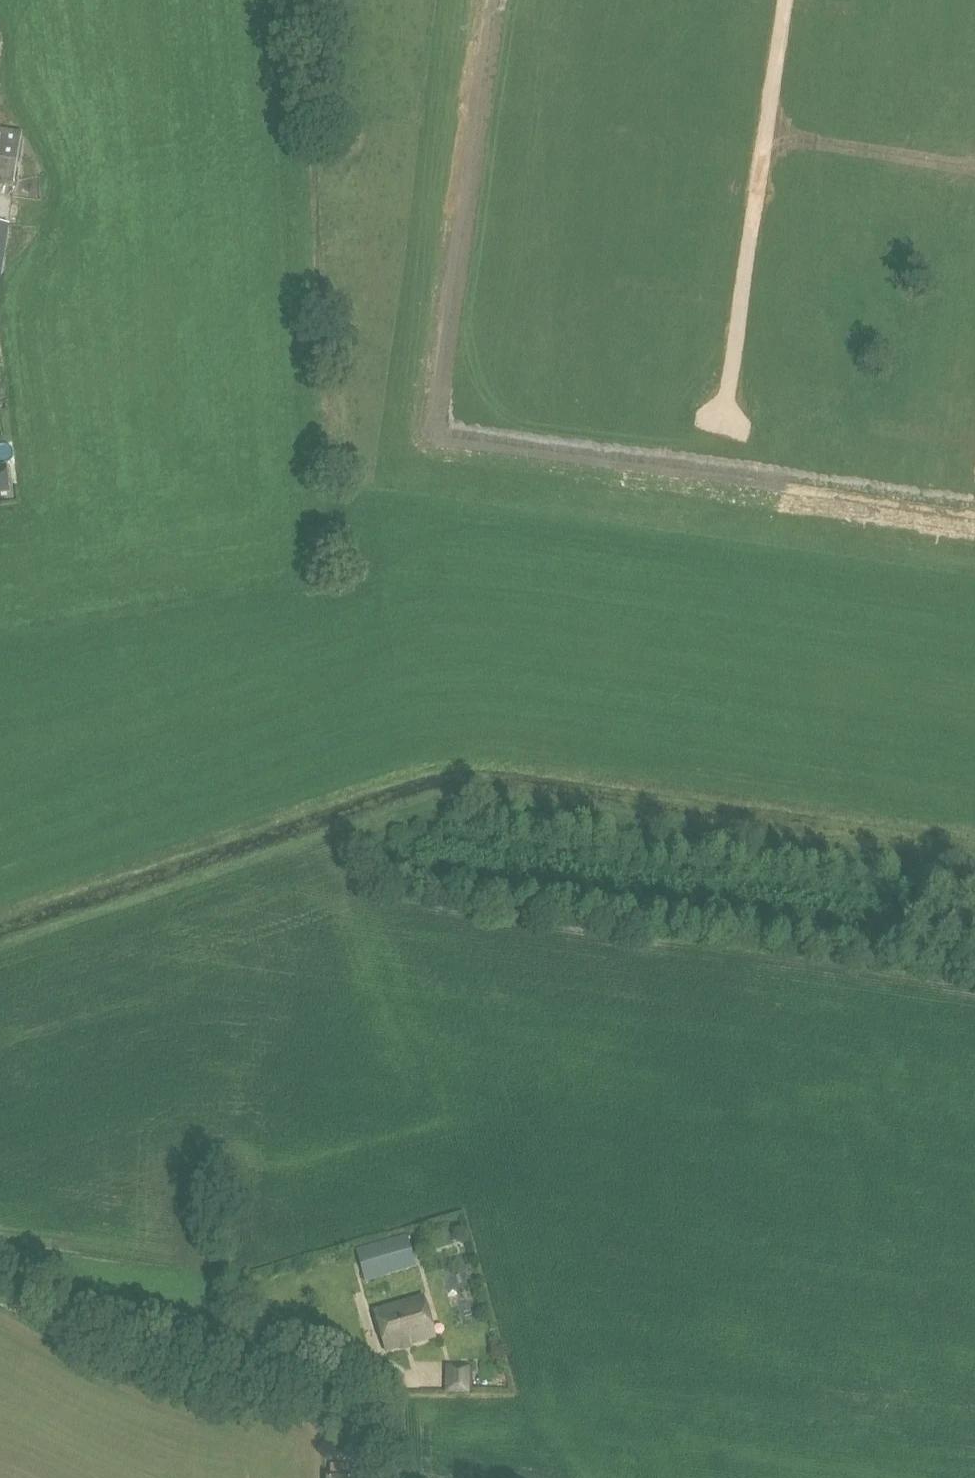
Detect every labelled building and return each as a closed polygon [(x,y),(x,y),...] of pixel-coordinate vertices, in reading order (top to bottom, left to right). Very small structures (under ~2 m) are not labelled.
[(0,461),(0,487),(8,486),(5,461),(0,461)] [(407,1236),(356,1250),(365,1282),(416,1267),(407,1236)] [(413,1349),(412,1344),(435,1337),(424,1296),(374,1310),(385,1351),(401,1347),(402,1352),(413,1349)] [(468,1367),(447,1367),(447,1392),(468,1392),(468,1367)] [(330,1477),(349,1477),(350,1465),(330,1465),(330,1477)]
